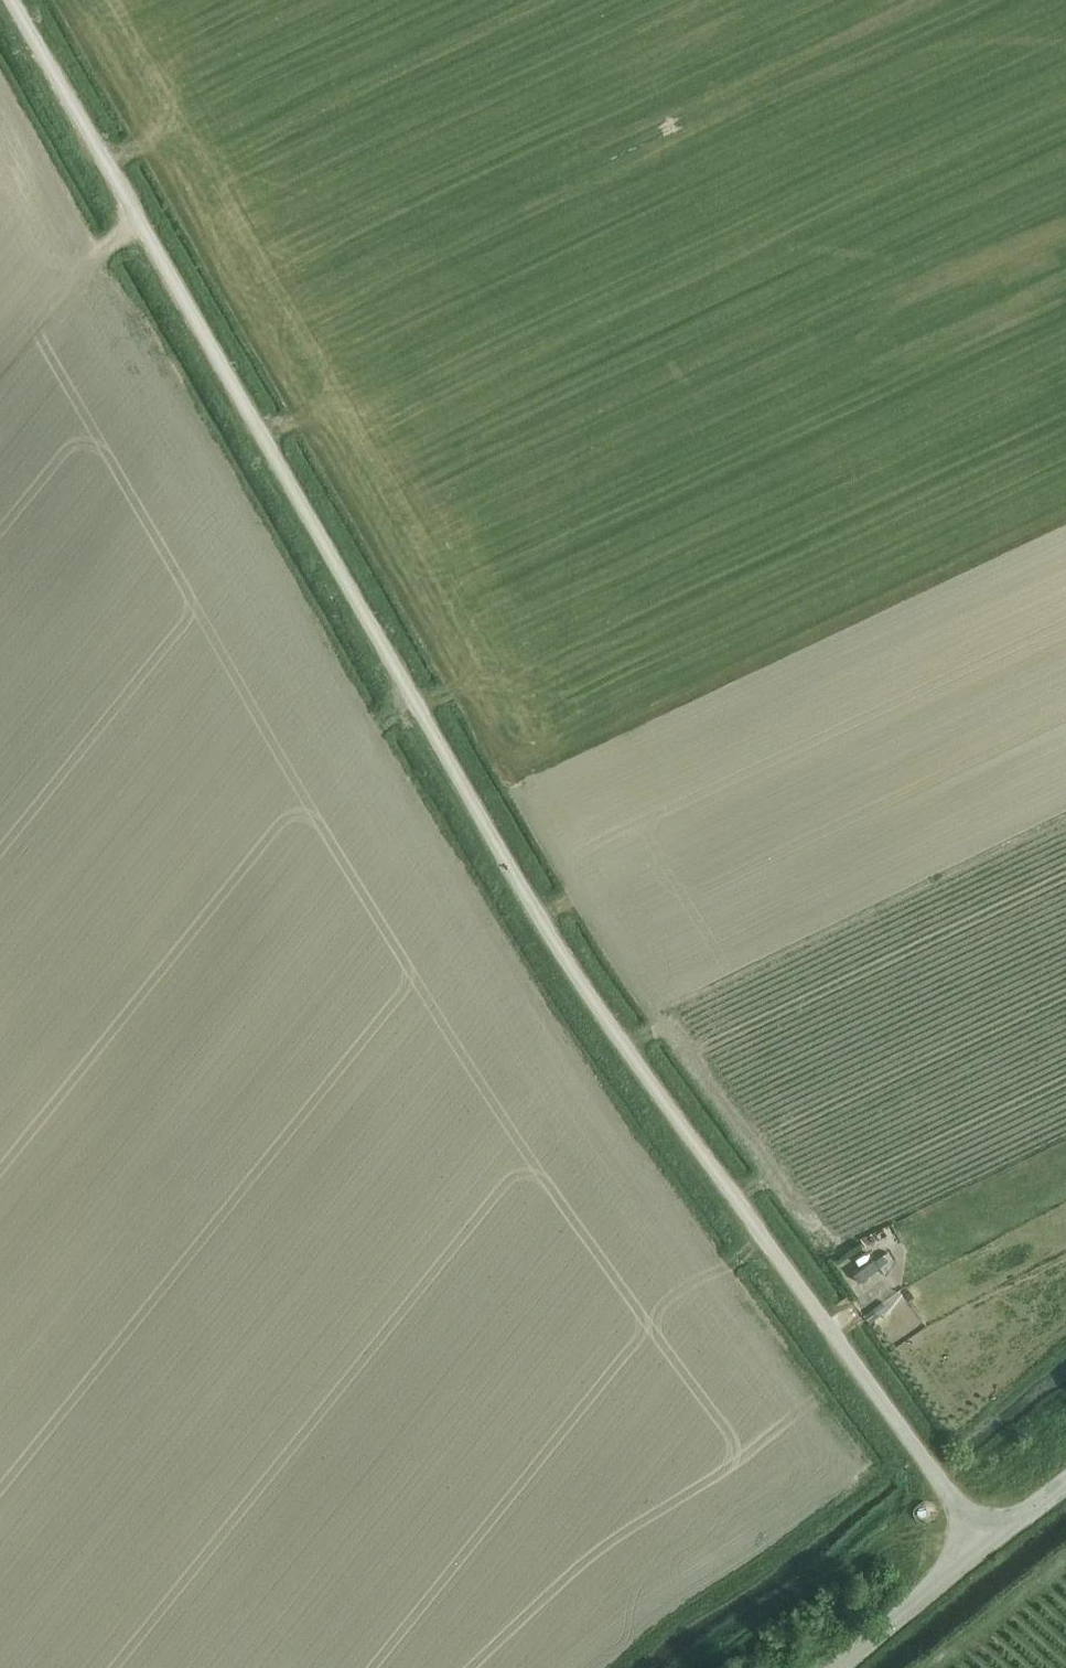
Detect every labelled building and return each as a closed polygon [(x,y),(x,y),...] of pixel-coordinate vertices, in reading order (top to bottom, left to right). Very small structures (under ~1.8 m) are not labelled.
[(887,1251),(864,1259),(872,1282),(895,1274),(887,1251)]
